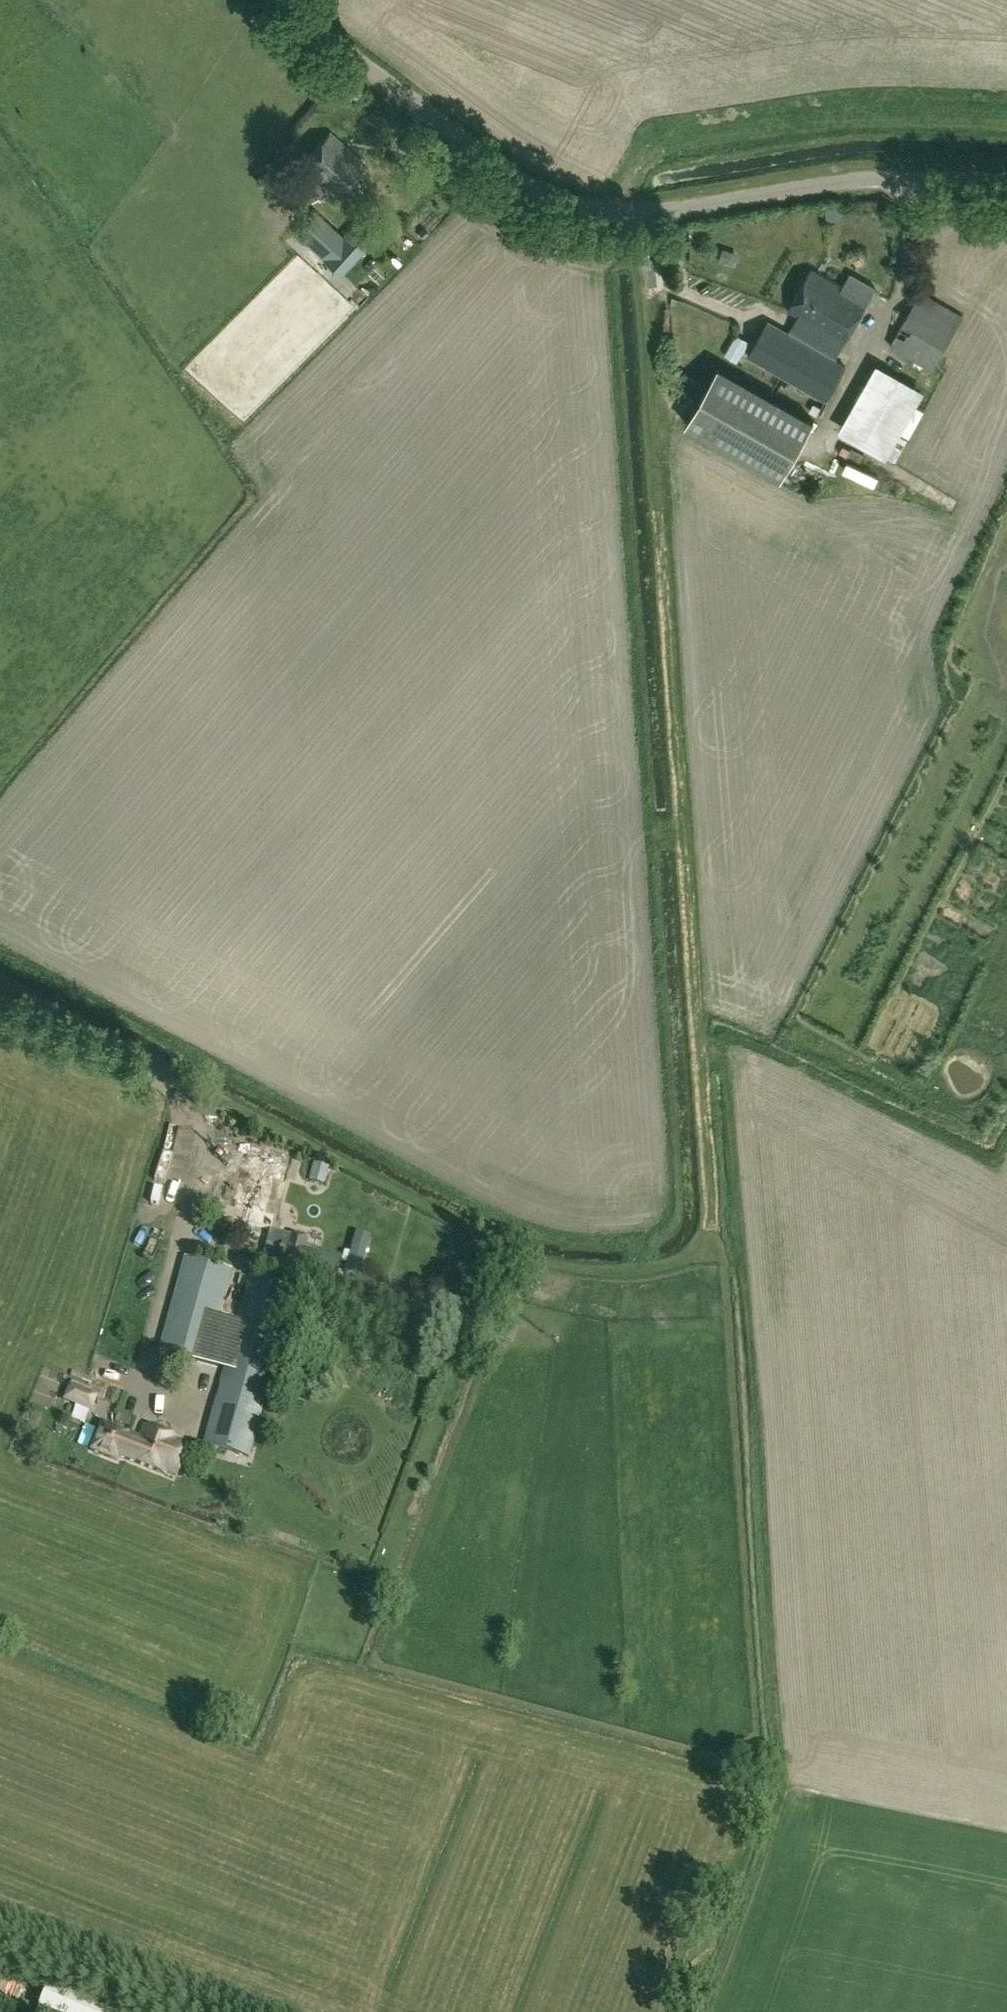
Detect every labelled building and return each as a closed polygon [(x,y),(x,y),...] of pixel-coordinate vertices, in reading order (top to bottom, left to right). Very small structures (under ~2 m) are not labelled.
[(365,164),(332,133),(304,162),(308,166),(304,170),(318,183),(322,178),(337,193),(365,164)] [(301,167),(289,180),(311,199),(322,187),(318,183),(304,170),(301,167)] [(845,218),(845,205),(830,205),(830,218),(845,218)] [(341,235),(315,211),(296,231),(339,272),(378,232),(360,215),(341,235)] [(731,264),(735,252),(723,248),(719,261),(731,264)] [(827,399),(846,364),(817,348),(827,331),(844,340),(867,298),(811,267),(788,310),(809,321),(799,338),(768,321),(749,356),(827,399)] [(932,369),(963,315),(922,291),(891,345),(932,369)] [(739,336),(727,355),(740,363),(752,343),(739,336)] [(816,419),(719,366),(687,424),(784,477),(816,419)] [(893,385),(921,398),(926,388),(898,375),(893,385)] [(892,425),(886,434),(871,425),(863,439),(859,436),(851,449),(875,463),(896,427),(892,425)] [(223,1217),(273,1230),(277,1215),(265,1212),(274,1175),(284,1177),(290,1153),(268,1147),(265,1157),(248,1153),(235,1204),(227,1202),(223,1217)] [(314,1163),(309,1181),(324,1185),(328,1167),(314,1163)] [(280,1226),(293,1228),(295,1214),(282,1212),(280,1226)] [(304,1247),(307,1236),(291,1232),(288,1243),(281,1241),(276,1261),(313,1271),(318,1251),(316,1251),(304,1247)] [(350,1234),(338,1273),(352,1277),(364,1238),(350,1234)] [(313,1271),(333,1277),(339,1257),(318,1251),(313,1271)] [(205,1364),(218,1317),(231,1270),(186,1257),(160,1352),(205,1364)] [(218,1317),(205,1364),(223,1371),(202,1446),(250,1459),(297,1287),(250,1274),(236,1321),(218,1317)] [(83,1389),(68,1383),(63,1398),(78,1404),(83,1389)] [(117,1455),(133,1462),(147,1427),(143,1425),(136,1443),(124,1438),(126,1433),(101,1423),(90,1449),(116,1460),(117,1455)] [(147,1427),(133,1462),(163,1474),(164,1471),(175,1476),(187,1446),(176,1441),(177,1439),(147,1427)] [(4,1995),(12,1977),(0,1971),(0,1993),(4,1995)] [(68,2011),(105,2011),(74,1998),(68,2011)]
